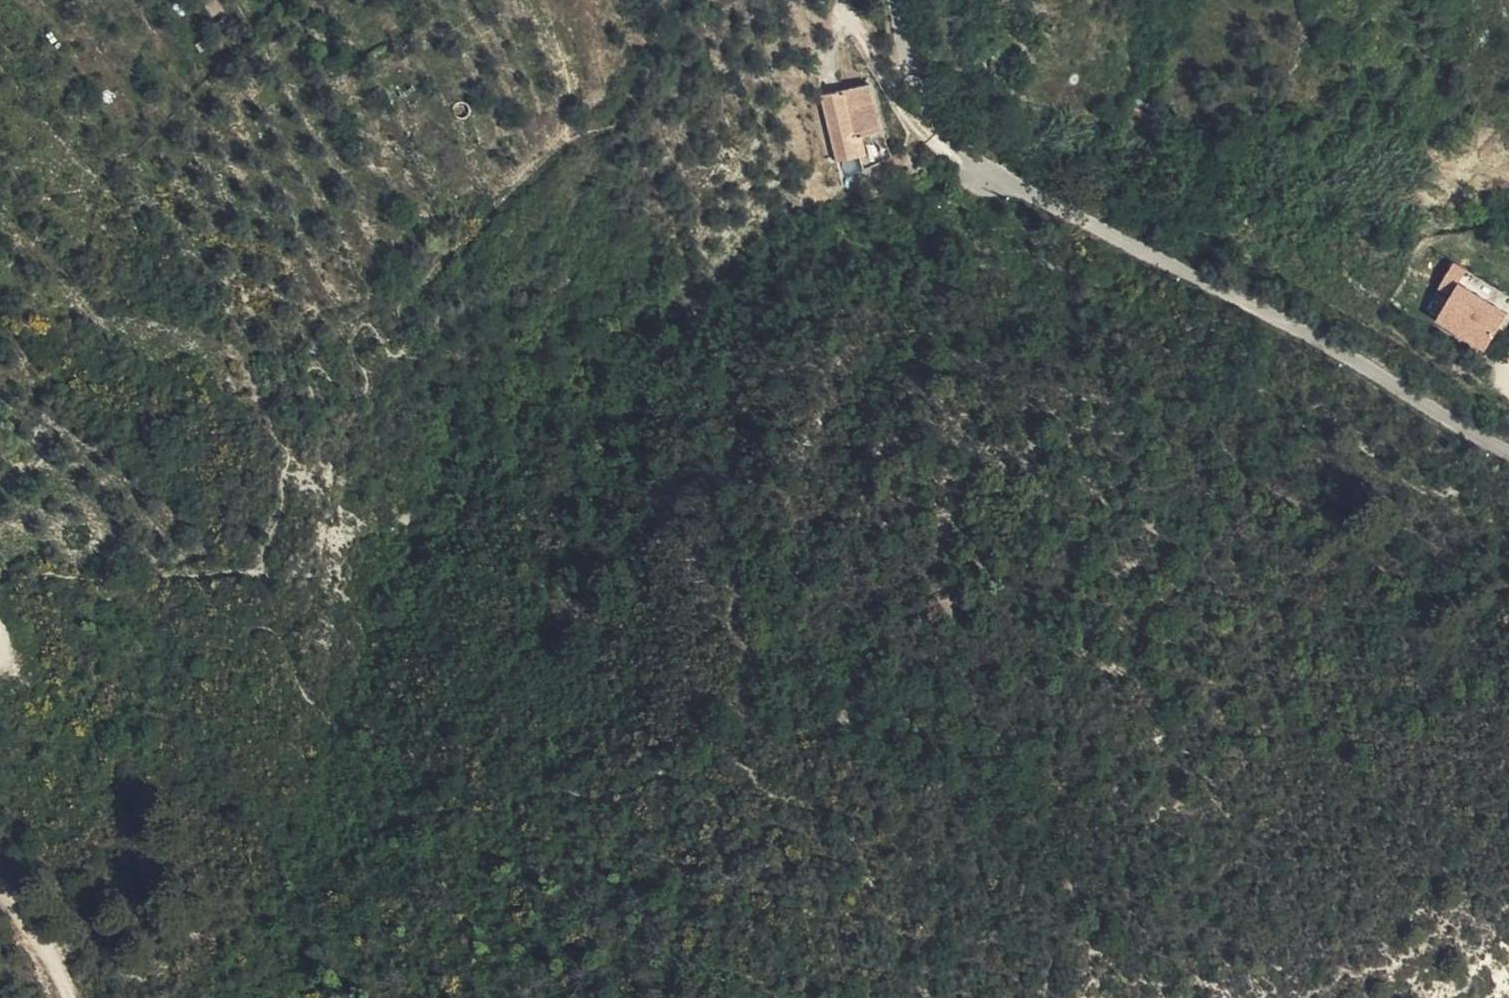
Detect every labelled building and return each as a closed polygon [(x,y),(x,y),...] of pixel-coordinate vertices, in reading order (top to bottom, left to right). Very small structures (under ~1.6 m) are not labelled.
[(823,98),(838,167),(862,163),(859,142),(883,136),(873,88),(823,98)] [(1475,266),(1461,257),(1446,284),(1460,291),(1446,316),(1495,345),(1508,320),(1508,303),(1468,278),(1475,266)]
